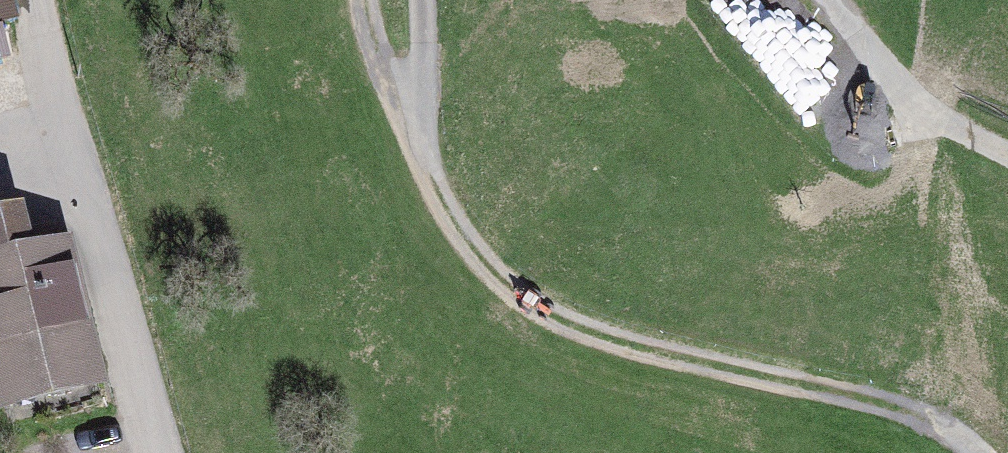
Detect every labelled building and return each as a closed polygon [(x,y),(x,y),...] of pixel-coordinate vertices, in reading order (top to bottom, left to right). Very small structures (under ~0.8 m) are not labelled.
[(814,10),(758,49),(809,122),(865,84),(814,10)] [(109,389),(73,242),(36,251),(26,211),(0,218),(0,416),(109,389)]
